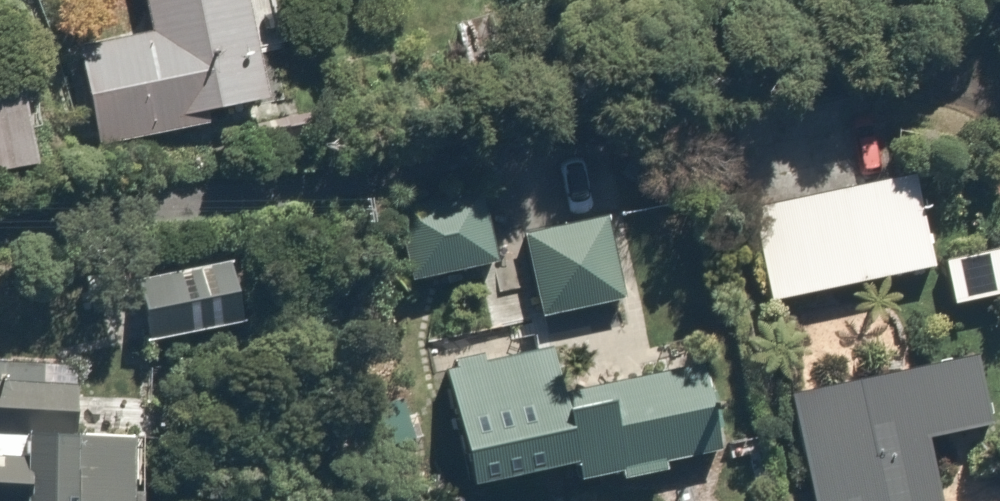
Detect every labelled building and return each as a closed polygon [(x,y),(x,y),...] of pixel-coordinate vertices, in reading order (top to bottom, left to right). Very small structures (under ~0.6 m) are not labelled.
[(141,27),(63,40),(81,142),(204,120),(200,100),(258,90),(242,0),(136,0),(141,27)] [(0,82),(0,155),(21,152),(10,81),(0,82)] [(910,164),(738,200),(754,286),(926,253),(910,164)] [(929,221),(944,304),(999,293),(999,284),(986,210),(929,221)] [(515,228),(528,295),(564,289),(573,337),(624,328),(602,211),(515,228)] [(205,241),(117,266),(137,335),(225,310),(205,241)] [(569,479),(661,467),(660,457),(698,451),(696,436),(688,372),(539,392),(532,341),(442,353),(459,475),(567,461),(569,479)] [(775,385),(801,500),(935,500),(921,441),(990,426),(971,341),(775,385)] [(61,433),(65,380),(0,376),(0,500),(57,500),(58,494),(110,497),(114,437),(61,433)]
